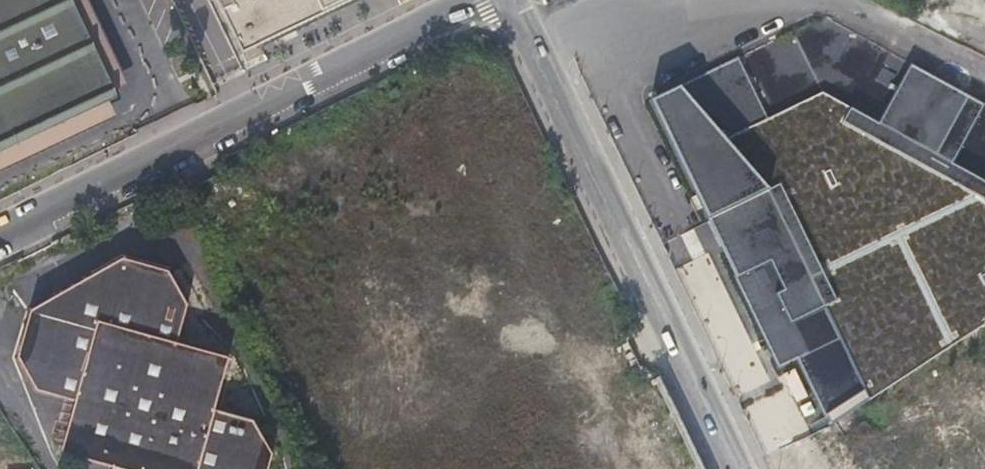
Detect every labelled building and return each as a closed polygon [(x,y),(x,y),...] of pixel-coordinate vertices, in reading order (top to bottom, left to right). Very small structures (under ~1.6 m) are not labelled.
[(105,93),(62,0),(0,0),(0,142),(105,93)] [(105,93),(128,82),(90,0),(62,0),(105,93)] [(242,54),(353,0),(216,0),(242,54)] [(824,15),(649,100),(779,366),(797,359),(832,424),(869,400),(984,325),(984,102),(824,15)] [(105,93),(0,142),(0,169),(116,115),(105,93)] [(28,310),(17,354),(36,389),(72,398),(61,450),(111,466),(110,468),(262,468),(265,456),(247,422),(209,411),(223,358),(170,342),(181,306),(161,270),(120,257),(28,310)]
